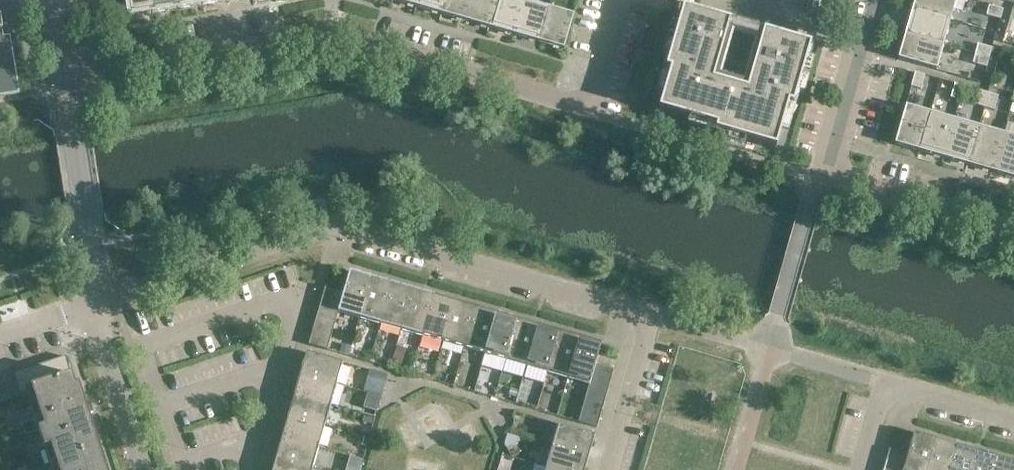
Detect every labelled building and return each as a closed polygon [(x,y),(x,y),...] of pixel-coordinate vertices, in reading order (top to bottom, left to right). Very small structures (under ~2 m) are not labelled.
[(151,0),(124,0),(127,17),(153,13),(151,0)] [(176,0),(151,0),(153,13),(178,9),(176,0)] [(202,0),(176,0),(178,9),(203,5),(202,0)] [(417,7),(441,14),(445,0),(419,0),(417,7)] [(441,14),(466,21),(472,0),(445,0),(441,14)] [(466,21),(490,28),(498,0),(472,0),(466,21)] [(521,0),(498,0),(490,28),(514,35),(524,1),(521,0)] [(911,10),(950,21),(956,0),(914,0),(911,10)] [(548,8),(524,1),(514,35),(538,42),(548,8)] [(1002,10),(989,6),(986,16),(1000,20),(1002,10)] [(573,15),(548,8),(538,42),(563,49),(573,15)] [(762,32),(762,35),(756,33),(757,31),(735,24),(734,27),(728,25),(729,23),(682,9),(665,70),(669,71),(658,111),(715,127),(714,132),(775,149),(788,105),(792,106),(810,46),(762,32)] [(950,21),(911,10),(904,35),(942,45),(950,21)] [(0,16),(0,96),(19,93),(10,35),(3,36),(0,16)] [(942,45),(904,35),(897,59),(935,70),(942,45)] [(978,44),(975,54),(989,58),(992,48),(978,44)] [(989,58),(975,54),(972,64),(986,68),(989,58)] [(924,75),(914,72),(910,87),(920,89),(924,75)] [(964,86),(954,83),(950,97),(960,100),(964,86)] [(988,93),(979,90),(975,104),(984,107),(988,93)] [(998,96),(988,93),(984,107),(994,110),(998,96)] [(894,145),(918,152),(929,113),(905,106),(894,145)] [(954,120),(929,113),(918,152),(943,158),(954,120)] [(978,127),(954,120),(943,158),(967,165),(978,127)] [(1002,134),(978,127),(967,165),(992,172),(1002,134)] [(1002,134),(992,172),(1013,179),(1013,137),(1002,134)] [(363,275),(349,271),(343,292),(341,300),(339,307),(337,312),(359,318),(370,280),(362,277),(363,275)] [(378,282),(370,280),(359,318),(380,324),(391,284),(379,280),(378,282)] [(404,287),(391,284),(380,324),(401,330),(412,291),(404,289),(404,287)] [(343,292),(325,287),(322,295),(341,300),(343,292)] [(420,294),(412,291),(401,330),(421,336),(433,296),(420,292),(420,294)] [(341,300),(322,295),(320,302),(339,307),(341,300)] [(446,299),(433,296),(421,336),(442,342),(453,303),(445,301),(446,299)] [(339,307),(320,302),(318,309),(337,314),(337,312),(339,307)] [(461,306),(453,303),(442,342),(463,348),(475,308),(462,304),(461,306)] [(488,311),(475,308),(463,348),(484,354),(495,316),(487,313),(488,311)] [(337,314),(318,309),(316,316),(335,321),(337,314)] [(335,321),(316,316),(314,323),(333,329),(335,321)] [(503,318),(495,316),(484,354),(505,360),(517,320),(504,316),(503,318)] [(530,323),(517,320),(505,360),(526,366),(537,328),(529,325),(530,323)] [(333,329),(314,323),(312,330),(331,336),(333,329)] [(545,330),(537,328),(526,366),(547,372),(558,331),(545,328),(545,330)] [(331,336),(312,330),(310,338),(329,343),(331,336)] [(571,335),(558,331),(547,372),(567,378),(578,339),(570,337),(571,335)] [(329,343),(310,338),(308,345),(327,350),(329,343)] [(586,342),(578,339),(567,378),(589,384),(590,379),(593,372),(595,365),(601,344),(587,340),(586,342)] [(397,346),(393,360),(402,362),(405,349),(397,346)] [(306,352),(302,366),(304,367),(302,375),(336,385),(342,363),(306,352)] [(71,375),(65,357),(13,374),(20,393),(31,390),(31,388),(71,375)] [(613,370),(595,365),(593,372),(611,377),(613,370)] [(611,377),(593,372),(590,379),(609,385),(611,377)] [(21,396),(20,393),(13,374),(2,377),(10,400),(21,396)] [(77,391),(71,375),(31,388),(31,390),(34,399),(28,401),(50,466),(99,449),(80,390),(77,391)] [(336,385),(302,375),(299,383),(297,383),(294,395),(330,405),(336,385)] [(2,377),(0,378),(0,403),(10,400),(2,377)] [(609,385),(590,379),(589,384),(588,386),(607,392),(609,385)] [(607,392),(588,386),(586,394),(605,399),(607,392)] [(511,389),(509,396),(516,398),(518,391),(511,389)] [(605,399),(586,394),(584,401),(603,406),(605,399)] [(330,405),(294,395),(290,408),(292,408),(290,416),(324,426),(330,405)] [(603,406),(584,401),(582,408),(601,413),(603,406)] [(601,413),(582,408),(580,415),(599,420),(601,413)] [(599,420),(580,415),(578,422),(597,428),(599,420)] [(324,426),(290,416),(287,425),(285,424),(282,437),(318,447),(324,426)] [(363,416),(362,421),(371,424),(373,418),(363,416)] [(594,435),(558,425),(552,447),(586,457),(589,448),(591,449),(594,435)] [(913,433),(907,454),(905,462),(903,469),(926,469),(934,442),(926,439),(927,437),(913,433)] [(508,435),(505,446),(507,449),(520,442),(521,439),(508,435)] [(318,447),(282,437),(278,449),(280,450),(278,458),(312,468),(318,447)] [(359,437),(357,445),(365,447),(367,439),(359,437)] [(934,442),(926,469),(949,469),(956,446),(943,442),(942,444),(934,442)] [(956,446),(949,469),(971,469),(976,453),(968,451),(968,449),(956,446)] [(552,447),(546,467),(555,469),(584,469),(586,465),(584,465),(586,457),(552,447)] [(99,449),(50,466),(51,469),(106,469),(99,449)] [(907,454),(889,449),(887,457),(905,462),(907,454)] [(976,453),(971,469),(993,469),(997,457),(984,454),(984,456),(976,453)] [(905,462),(887,457),(885,464),(903,469),(905,462)] [(997,457),(993,469),(1013,469),(1013,464),(1009,463),(1010,461),(997,457)] [(278,458),(275,466),(273,466),(272,469),(311,469),(312,468),(278,458)] [(353,459),(351,466),(359,469),(361,461),(353,459)]
